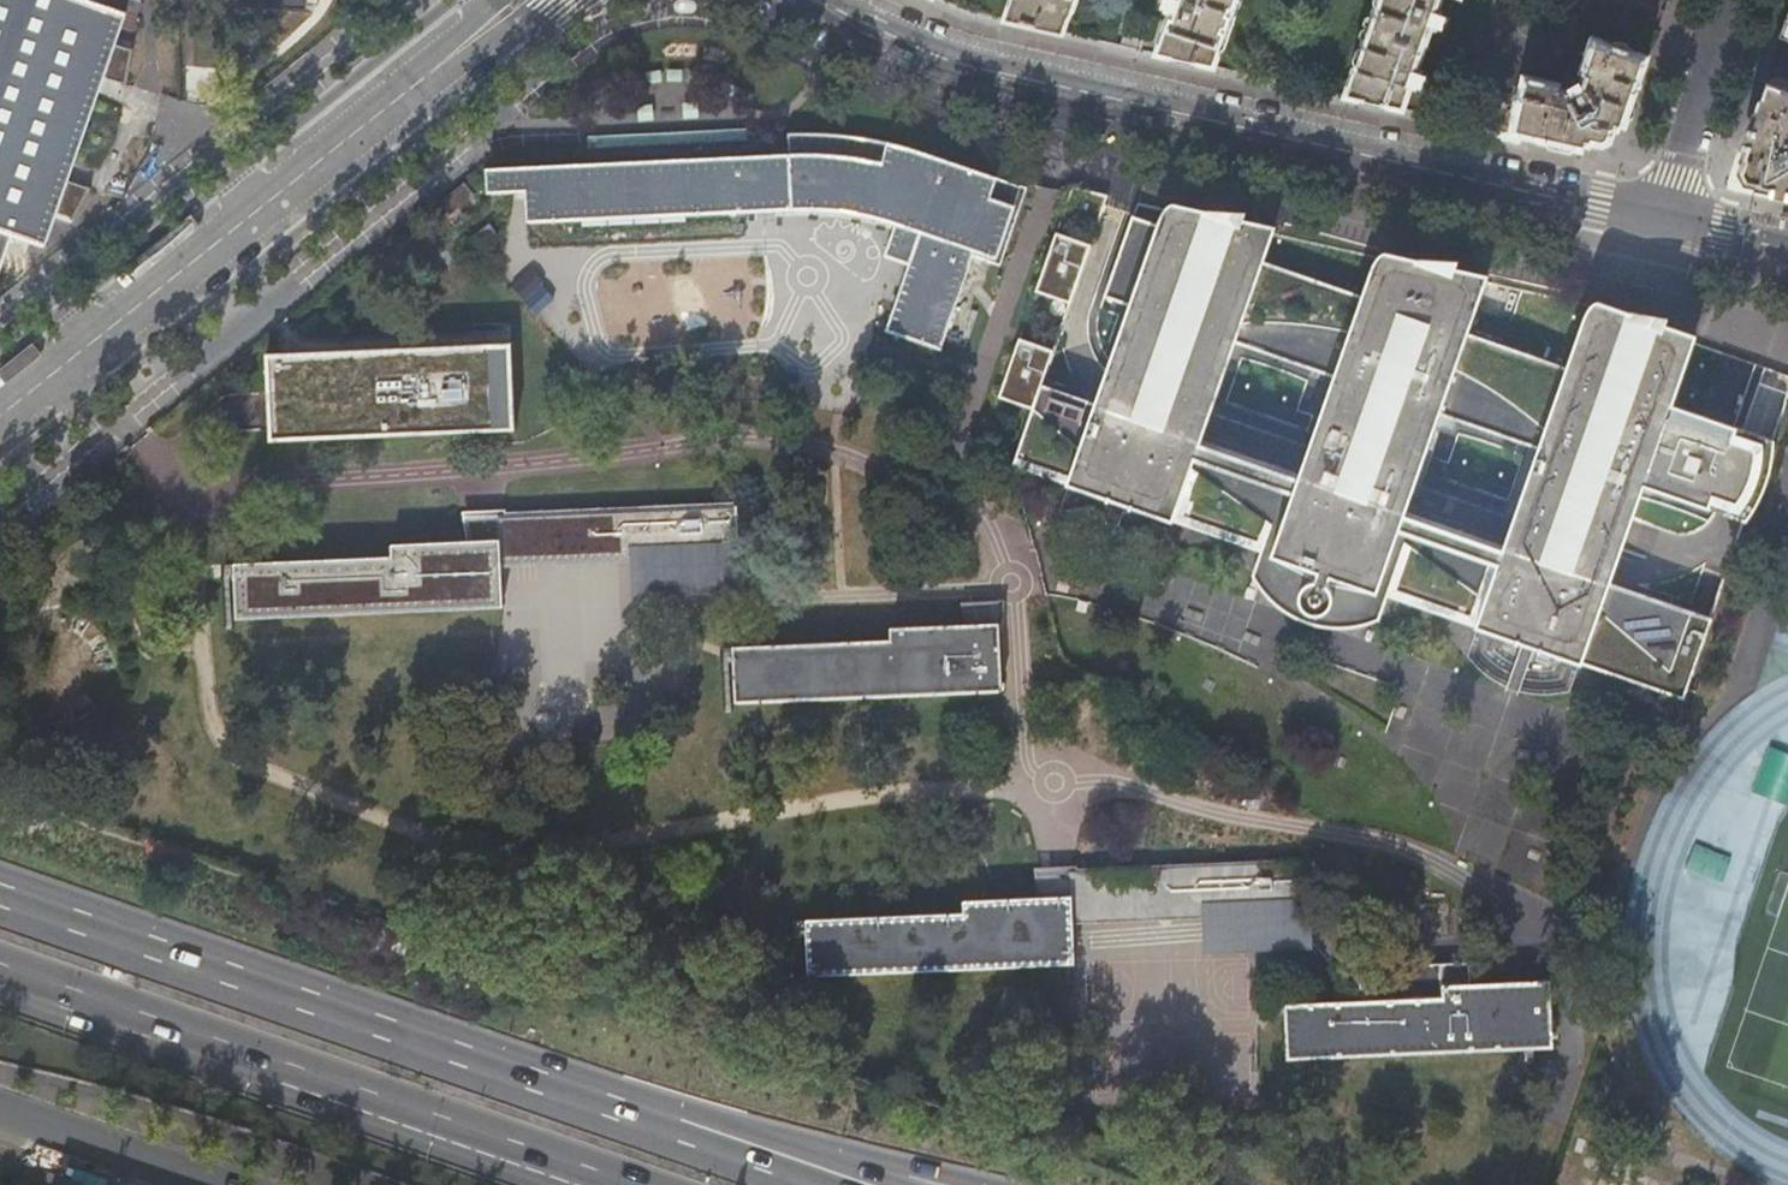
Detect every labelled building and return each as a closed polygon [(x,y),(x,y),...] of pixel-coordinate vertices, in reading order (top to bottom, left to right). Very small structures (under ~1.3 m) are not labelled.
[(2,279),(16,235),(48,246),(59,213),(77,219),(92,189),(70,181),(105,76),(127,84),(130,67),(133,51),(116,45),(127,12),(95,1),(95,0),(0,0),(0,278),(2,279)] [(1064,32),(1075,0),(1011,0),(1005,19),(1064,32)] [(1216,66),(1238,0),(1159,0),(1158,2),(1161,3),(1160,6),(1166,8),(1165,10),(1171,11),(1156,53),(1216,66)] [(1404,109),(1412,86),(1417,87),(1418,86),(1420,87),(1422,84),(1425,85),(1427,76),(1424,75),(1425,72),(1423,72),(1423,70),(1418,68),(1432,27),(1437,28),(1438,27),(1443,28),(1444,26),(1447,26),(1450,18),(1447,17),(1448,15),(1443,13),(1443,11),(1438,9),(1441,0),(1378,0),(1345,95),(1404,109)] [(1511,133),(1583,149),(1584,143),(1590,144),(1590,141),(1598,143),(1613,135),(1615,127),(1618,128),(1620,123),(1626,125),(1626,124),(1650,55),(1593,36),(1581,70),(1585,72),(1583,79),(1582,78),(1579,79),(1578,76),(1567,82),(1569,85),(1566,86),(1567,88),(1559,86),(1560,82),(1524,73),(1511,133)] [(1787,195),(1787,82),(1774,77),(1771,79),(1769,84),(1767,83),(1745,147),(1749,148),(1746,158),(1748,158),(1743,172),(1748,180),(1761,183),(1761,185),(1771,187),(1770,191),(1787,195)] [(997,177),(932,155),(888,142),(859,136),(834,133),(811,132),(788,133),(789,154),(487,168),(488,192),(526,190),(528,221),(792,208),(810,208),(831,209),(836,209),(864,214),(876,217),(896,222),(885,256),(909,264),(887,329),(886,328),(885,330),(942,350),(942,348),(939,347),(973,249),(997,257),(1015,206),(991,197),(997,177)] [(152,145),(152,141),(133,138),(129,150),(146,158),(146,159),(149,155),(150,153),(151,149),(152,145)] [(1023,186),(997,177),(991,197),(1015,206),(1023,186)] [(474,194),(464,182),(441,201),(451,213),(474,194)] [(1106,295),(1132,304),(1098,402),(1042,383),(1034,405),(1013,462),(1014,464),(1177,520),(1181,509),(1198,512),(1214,517),(1240,527),(1253,536),(1274,555),(1282,564),(1295,573),(1305,577),(1307,585),(1305,590),(1303,594),(1304,602),(1307,606),(1314,612),(1317,613),(1322,613),(1325,612),(1330,610),(1336,605),(1338,599),(1338,591),(1347,593),(1351,593),(1364,593),(1381,591),(1395,590),(1425,591),(1435,593),(1453,599),(1465,605),(1474,611),(1479,616),(1476,626),(1585,663),(1687,699),(1716,618),(1613,582),(1647,484),(1669,492),(1671,486),(1681,489),(1684,497),(1709,505),(1746,518),(1756,503),(1765,487),(1771,466),(1774,448),(1774,437),(1760,432),(1675,403),(1696,343),(1699,333),(1602,300),(1599,300),(1593,301),(1588,306),(1579,333),(1568,365),(1469,331),(1486,280),(1489,272),(1399,251),(1391,250),(1385,255),(1382,258),(1380,260),(1371,284),(1367,294),(1268,260),(1277,235),(1278,232),(1281,223),(1187,190),(1181,189),(1177,190),(1173,192),(1170,195),(1161,223),(1135,214),(1106,295)] [(1104,204),(1070,193),(1060,222),(1094,234),(1104,204)] [(1088,252),(1055,240),(1037,293),(1070,304),(1088,252)] [(518,340),(273,350),(277,434),(522,424),(518,340)] [(1053,353),(1019,341),(1001,393),(1034,405),(1042,383),(1053,353)] [(525,520),(527,552),(737,540),(734,501),(498,514),(497,514),(497,521),(525,520)] [(467,515),(471,540),(498,539),(497,521),(497,514),(470,515),(467,515)] [(499,539),(500,554),(501,566),(632,559),(633,586),(741,581),(737,540),(527,552),(525,520),(497,521),(498,539),(499,539)] [(501,566),(500,554),(499,539),(498,539),(471,540),(391,544),(392,556),(235,563),(235,575),(237,618),(503,606),(501,566)] [(967,609),(970,624),(999,623),(1001,604),(970,605),(967,605),(967,609)] [(734,658),(735,702),(1002,689),(999,623),(970,624),(891,627),(891,639),(734,646),(734,658)] [(1098,877),(1099,909),(1204,905),(1311,901),(1309,861),(1071,870),(1070,871),(1070,878),(1098,877)] [(1039,872),(1043,897),(1071,896),(1070,878),(1070,871),(1042,871),(1039,872)] [(1073,910),(1099,909),(1098,877),(1070,878),(1071,896),(1072,895),(1073,910)] [(807,932),(809,974),(1075,962),(1073,922),(1073,910),(1072,895),(1071,896),(1043,897),(964,900),(964,912),(806,919),(807,932)] [(1313,940),(1311,901),(1204,905),(1099,909),(1073,910),(1073,922),(1204,917),(1205,944),(1313,940)] [(1446,984),(1470,983),(1469,961),(1417,963),(1417,976),(1442,975),(1442,979),(1446,980),(1446,984)] [(1364,987),(1364,1000),(1443,996),(1443,984),(1446,984),(1446,980),(1442,979),(1442,975),(1417,976),(1417,963),(1363,966),(1363,975),(1359,976),(1359,987),(1364,987)] [(1286,1016),(1287,1058),(1554,1046),(1551,980),(1546,980),(1521,981),(1470,983),(1446,984),(1443,984),(1443,996),(1364,1000),(1285,1004),(1286,1016)]
